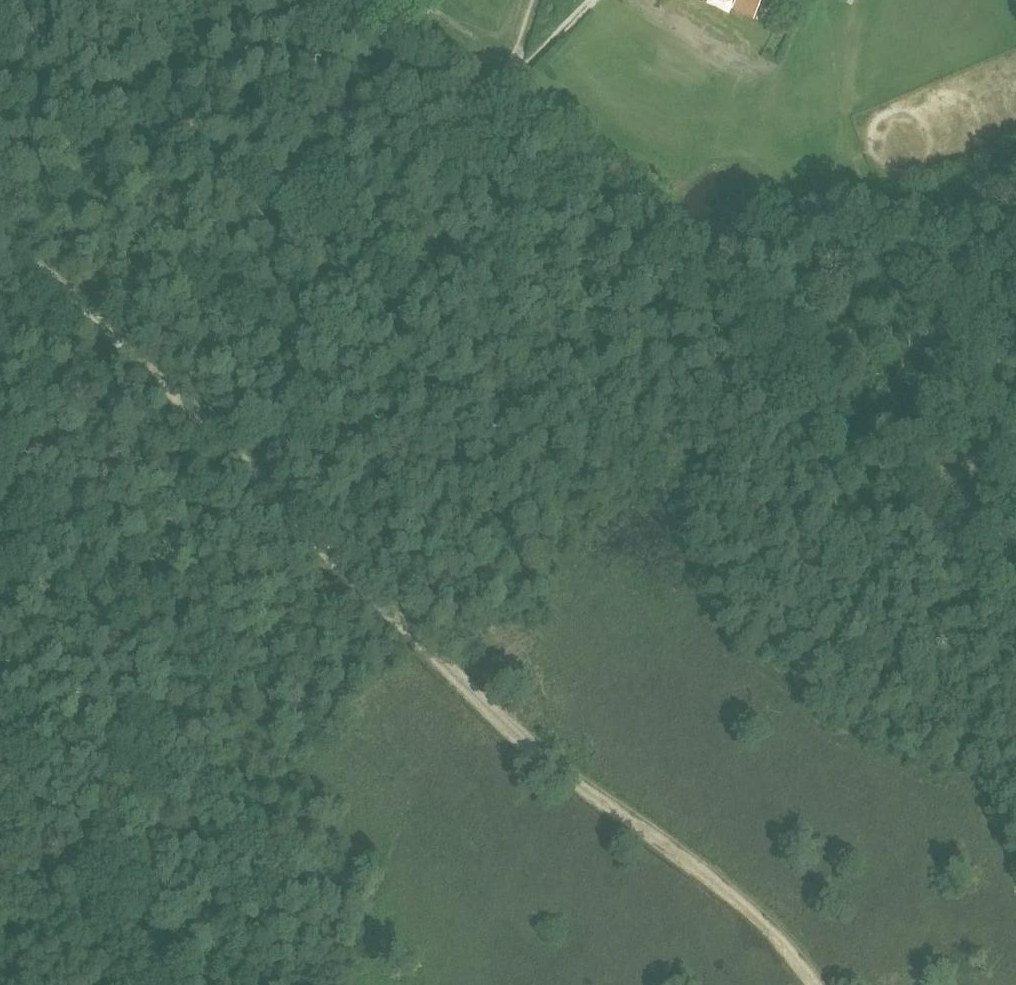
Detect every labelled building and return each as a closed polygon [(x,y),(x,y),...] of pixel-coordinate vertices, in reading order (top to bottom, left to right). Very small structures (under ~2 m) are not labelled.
[(733,7),(754,17),(762,0),(737,0),(733,7)]
